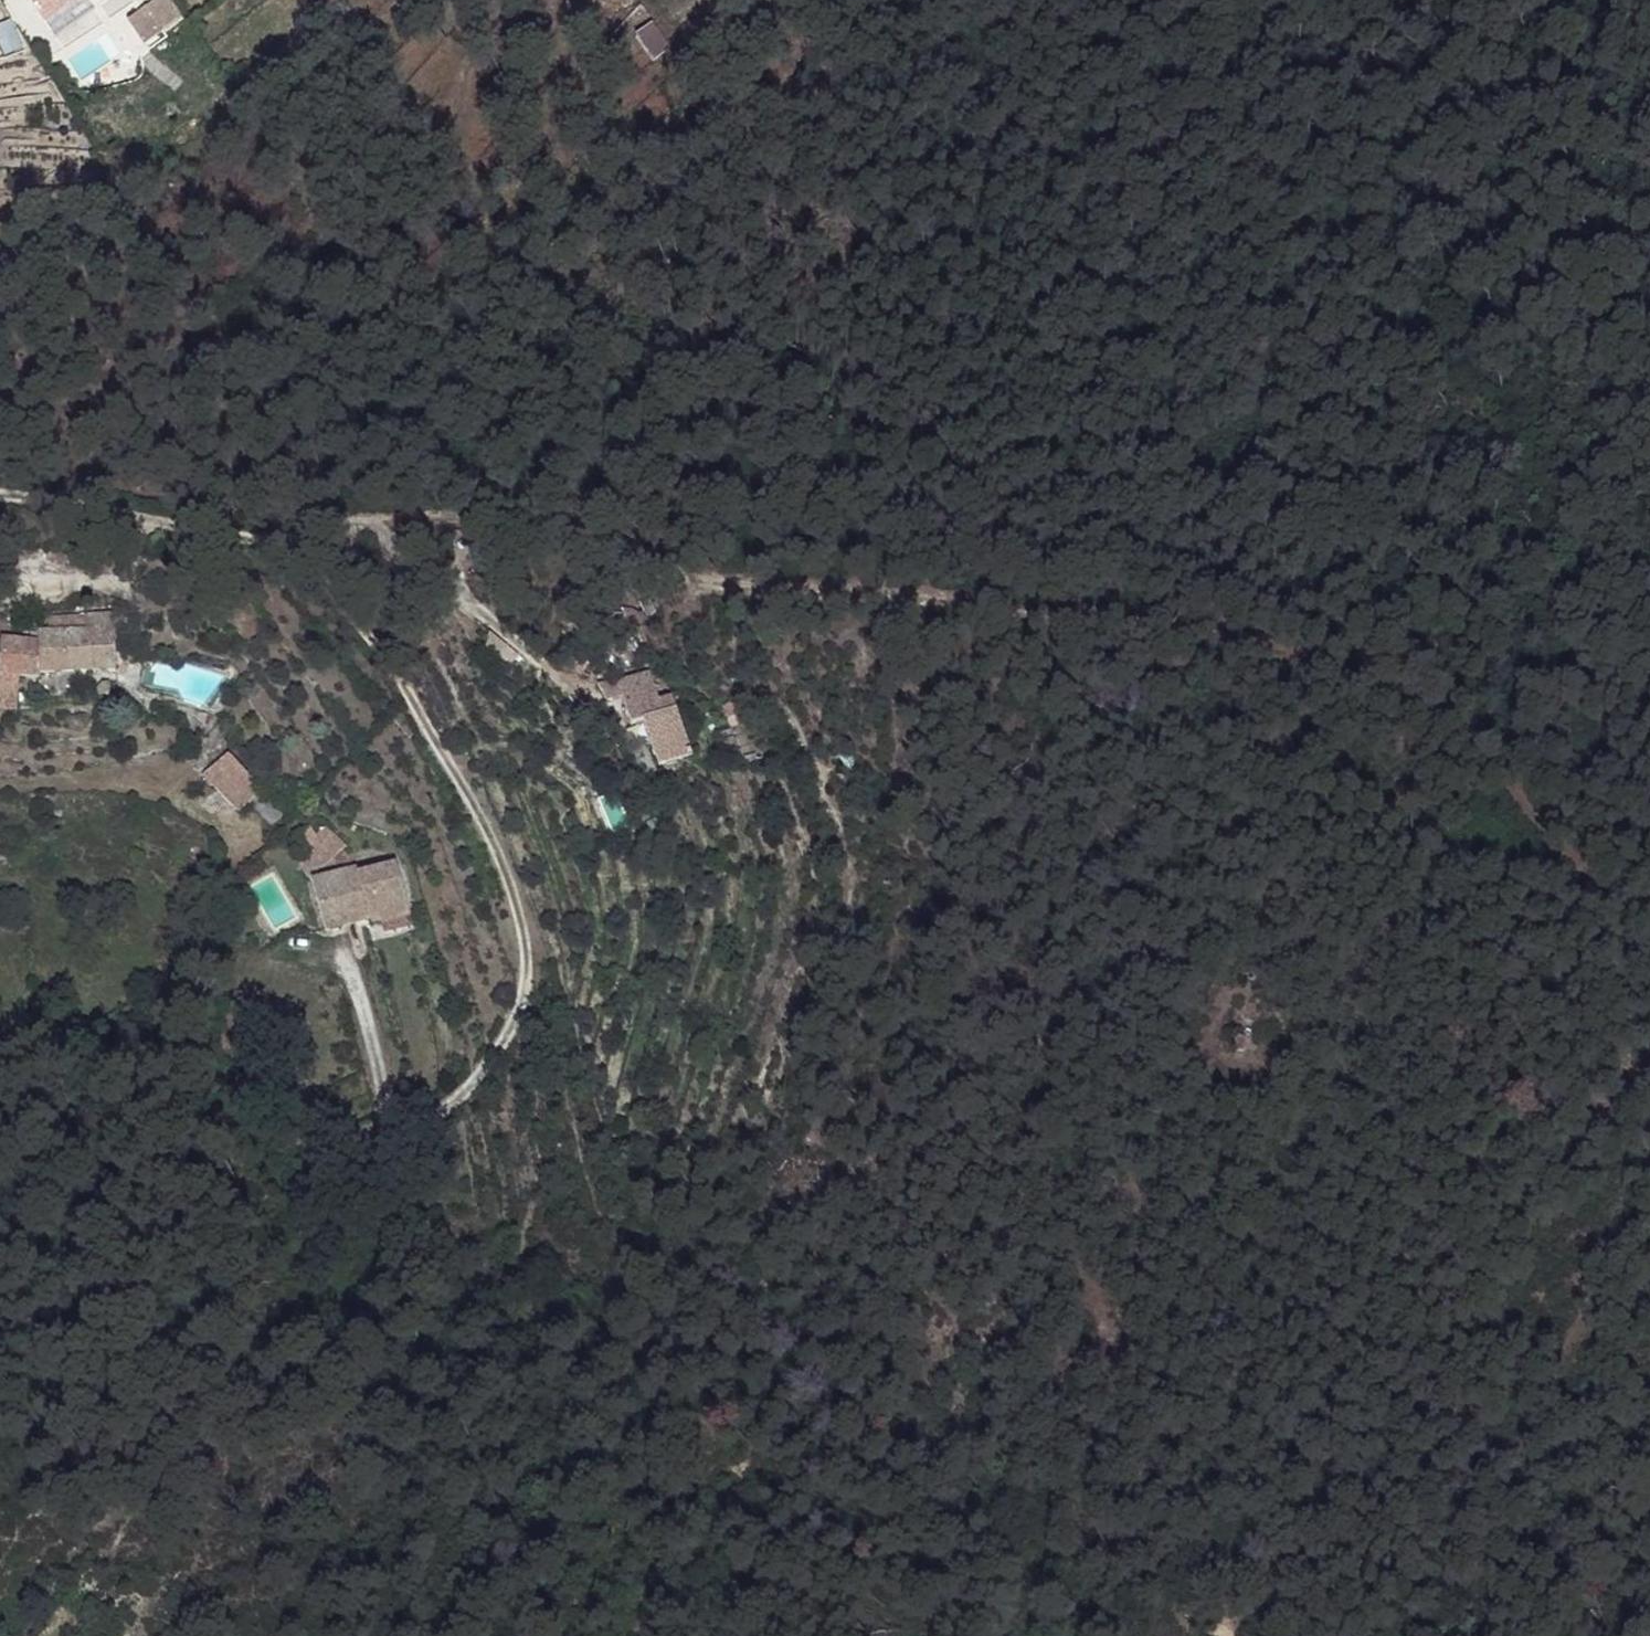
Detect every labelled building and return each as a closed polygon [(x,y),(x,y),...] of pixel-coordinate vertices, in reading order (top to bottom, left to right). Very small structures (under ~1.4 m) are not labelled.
[(44,21),(74,0),(29,0),(44,21)] [(94,10),(87,0),(74,0),(44,21),(55,38),(94,10)] [(170,0),(158,0),(147,7),(162,30),(181,17),(170,0)] [(162,30),(147,7),(130,19),(145,41),(162,30)] [(670,48),(654,24),(636,36),(653,60),(670,48)] [(104,620),(49,621),(50,675),(61,675),(104,673),(104,620)] [(49,621),(37,622),(36,642),(26,642),(24,647),(0,650),(0,688),(15,688),(15,683),(27,681),(28,675),(50,675),(49,621)] [(654,702),(642,675),(612,691),(629,729),(642,723),(659,714),(654,702)] [(15,688),(0,688),(0,711),(14,711),(15,688)] [(694,748),(669,695),(654,702),(659,714),(642,723),(662,764),(694,748)] [(224,758),(211,769),(226,784),(247,806),(259,794),(238,773),(224,758)] [(211,769),(198,780),(213,795),(236,820),(247,806),(226,784),(211,769)] [(283,819),(259,794),(247,806),(271,831),(283,819)] [(345,851),(327,830),(318,839),(308,828),(295,842),(302,852),(295,860),(312,880),(345,851)] [(399,919),(387,870),(350,880),(347,874),(312,884),(325,934),(359,924),(368,922),(370,928),(399,919)] [(399,919),(370,928),(373,942),(403,934),(399,919)] [(370,928),(368,922),(359,924),(361,931),(370,928)]
